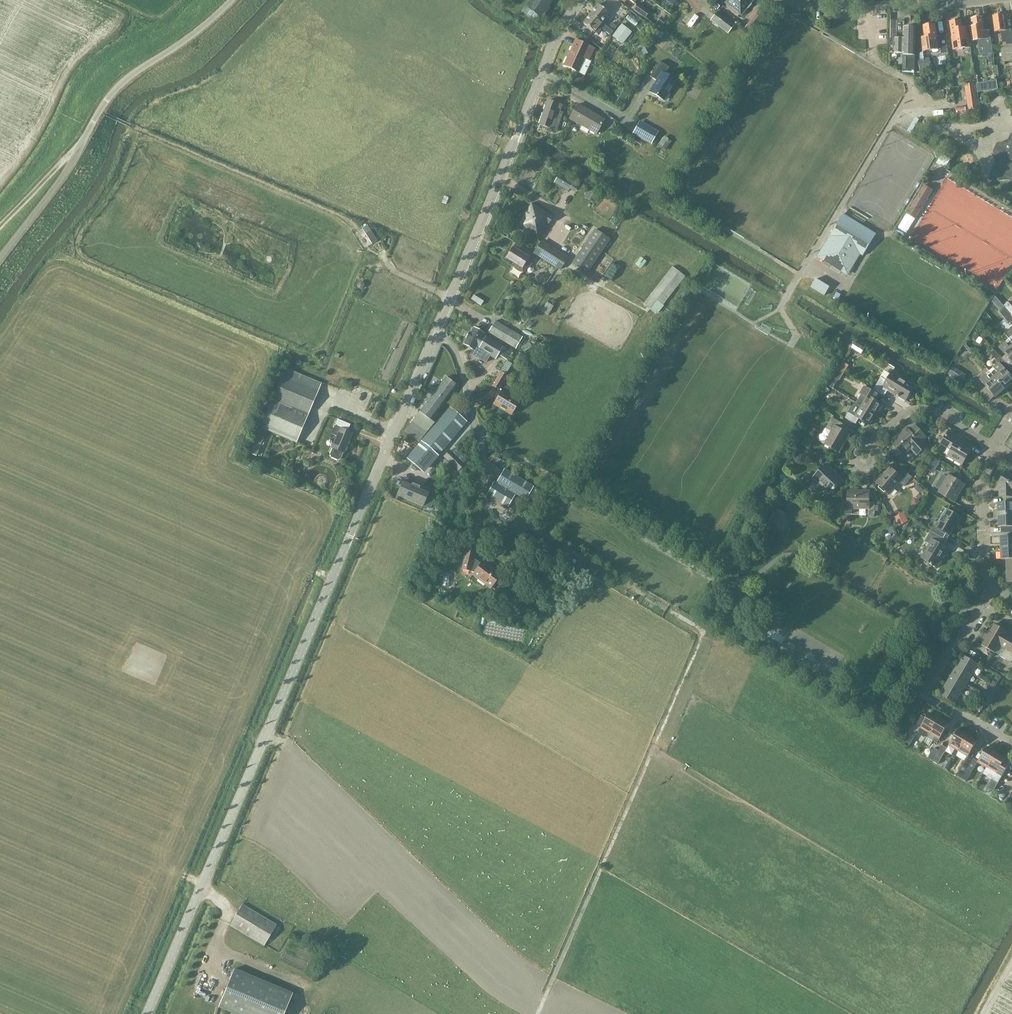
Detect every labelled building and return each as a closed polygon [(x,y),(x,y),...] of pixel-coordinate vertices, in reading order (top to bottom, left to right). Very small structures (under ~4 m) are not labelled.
[(524,6),(542,19),(549,9),(547,7),(552,0),(529,0),(524,6)] [(723,0),(740,14),(745,8),(747,8),(750,5),(749,2),(751,1),(749,0),(723,0)] [(645,18),(648,12),(637,4),(633,9),(645,18)] [(597,5),(590,14),(601,23),(608,13),(597,5)] [(727,34),(734,25),(716,12),(710,20),(727,34)] [(594,32),(601,23),(590,14),(583,23),(594,32)] [(761,19),(755,14),(747,24),(753,29),(761,19)] [(1011,29),(1006,30),(1004,14),(993,16),(995,32),(1001,31),(1002,43),(1003,45),(1000,46),(1002,63),(1011,61),(1011,39),(1011,29)] [(971,19),(972,26),(968,27),(971,42),(978,41),(980,55),(992,53),(989,33),(984,33),(982,17),(971,19)] [(700,19),(694,26),(699,30),(704,23),(700,19)] [(950,22),(952,37),(950,37),(952,50),(970,48),(968,36),(963,37),(961,21),(950,22)] [(611,23),(607,28),(612,31),(616,26),(611,23)] [(924,26),(923,26),(924,37),(920,37),(922,52),(932,51),(932,55),(941,54),(948,53),(946,36),(937,37),(935,24),(930,25),(929,23),(925,24),(924,26)] [(631,32),(621,25),(617,30),(612,36),(622,44),(631,32)] [(915,27),(905,27),(903,27),(903,39),(890,39),(890,53),(903,54),(902,73),(914,73),(915,27)] [(612,31),(607,28),(604,32),(604,33),(608,36),(610,34),(612,31)] [(575,40),(563,66),(578,72),(584,75),(590,61),(589,61),(594,49),(575,40)] [(930,59),(919,62),(921,72),(933,69),(930,59)] [(663,101),(675,81),(664,74),(669,68),(659,62),(649,77),(656,81),(649,92),(663,101)] [(975,81),(976,91),(996,89),(995,79),(975,81)] [(978,108),(974,84),(965,85),(968,110),(978,108)] [(539,125),(556,130),(561,114),(555,112),(557,106),(546,102),(539,125)] [(569,119),(596,134),(604,120),(577,104),(569,119)] [(656,133),(639,123),(633,134),(650,144),(656,133)] [(670,142),(662,137),(656,146),(664,151),(670,142)] [(997,139),(1000,181),(1011,180),(1011,137),(997,139)] [(550,189),(567,200),(568,199),(571,194),(581,200),(587,191),(564,177),(562,180),(557,178),(550,189)] [(932,191),(924,186),(923,185),(906,214),(915,219),(932,191)] [(552,216),(531,203),(516,228),(537,241),(552,216)] [(831,237),(818,259),(848,276),(860,255),(863,256),(876,234),(866,228),(843,214),(830,236),(831,237)] [(378,242),(368,225),(362,229),(373,246),(378,242)] [(594,229),(571,263),(586,274),(610,240),(594,229)] [(540,242),(538,246),(533,254),(557,269),(564,257),(540,242)] [(532,261),(512,248),(506,258),(515,263),(513,266),(522,272),(526,266),(528,267),(532,261)] [(643,266),(649,258),(643,254),(637,261),(643,266)] [(685,277),(678,272),(672,267),(643,304),(656,314),(685,277)] [(824,296),(825,294),(830,287),(816,279),(811,286),(810,287),(824,296)] [(553,306),(546,302),(541,311),(547,315),(553,306)] [(1008,302),(1003,306),(1004,307),(1011,317),(1011,307),(1008,302)] [(1004,307),(999,312),(1008,323),(1009,323),(1011,326),(1011,317),(1004,307)] [(495,321),(491,326),(487,332),(515,349),(522,337),(495,321)] [(484,334),(473,328),(470,333),(469,333),(465,338),(467,339),(463,344),(473,350),(470,354),(478,358),(483,350),(496,358),(497,355),(503,358),(507,350),(502,347),(485,337),(483,336),(484,334)] [(525,336),(521,344),(531,350),(535,342),(525,336)] [(999,347),(1003,352),(999,356),(1002,359),(1007,364),(1010,368),(1011,366),(1011,343),(1008,339),(999,347)] [(1007,364),(1002,359),(999,356),(994,350),(990,353),(995,359),(998,363),(989,372),(1005,389),(1011,383),(1011,378),(1003,368),(1007,364)] [(846,358),(840,369),(846,372),(852,361),(846,358)] [(959,372),(951,368),(947,375),(955,380),(959,372)] [(296,443),(321,383),(285,369),(259,428),(296,443)] [(491,386),(498,390),(507,376),(500,372),(491,386)] [(881,377),(873,390),(884,396),(888,390),(905,401),(915,385),(892,372),(887,381),(881,377)] [(995,398),(1005,389),(989,372),(980,380),(986,387),(981,392),(989,402),(994,397),(995,398)] [(440,384),(438,382),(434,387),(437,389),(404,431),(419,442),(426,432),(434,423),(430,421),(456,386),(445,378),(440,384)] [(505,386),(502,391),(501,391),(493,405),(510,415),(519,401),(509,395),(512,390),(505,386)] [(862,393),(856,403),(876,415),(882,404),(871,398),(874,393),(864,386),(861,392),(862,393)] [(479,401),(492,394),(488,388),(476,395),(479,401)] [(876,415),(856,403),(855,402),(845,418),(855,424),(858,419),(869,425),(876,415)] [(406,458),(423,473),(466,422),(450,407),(406,458)] [(825,444),(838,452),(848,434),(840,429),(843,424),(832,417),(825,428),(832,432),(825,444)] [(352,433),(347,431),(350,425),(337,419),(331,434),(335,436),(331,448),(332,448),(329,455),(330,458),(337,461),(340,459),(343,453),(352,433)] [(916,455),(927,446),(922,441),(925,437),(916,427),(910,432),(906,428),(891,442),(903,456),(911,449),(916,455)] [(959,444),(963,438),(949,430),(941,444),(951,450),(948,456),(962,465),(970,451),(959,444)] [(450,450),(446,454),(443,457),(458,471),(464,464),(450,450)] [(813,478),(818,482),(815,485),(814,488),(815,491),(817,493),(820,493),(823,493),(825,490),(829,493),(833,489),(834,491),(836,489),(835,488),(843,481),(826,464),(813,478)] [(909,480),(912,477),(901,468),(896,473),(889,467),(876,483),(889,494),(899,482),(904,486),(909,480)] [(504,468),(503,470),(496,482),(494,481),(487,494),(508,506),(516,493),(526,499),(525,500),(531,504),(539,490),(533,487),(534,486),(504,468)] [(998,483),(1002,486),(1000,490),(999,490),(1000,497),(1011,496),(1011,475),(1005,471),(998,483)] [(949,475),(938,493),(954,502),(965,485),(949,475)] [(396,496),(422,507),(428,491),(402,481),(396,496)] [(849,491),(849,500),(842,500),(842,505),(841,505),(841,510),(842,512),(843,513),(844,514),(846,515),(852,515),(852,508),(868,508),(868,515),(874,515),(874,503),(868,503),(868,491),(849,491)] [(993,515),(1011,515),(1011,497),(1006,497),(1006,503),(998,503),(998,510),(993,510),(993,515)] [(936,523),(931,531),(943,538),(946,533),(950,535),(956,525),(956,526),(961,518),(947,510),(938,525),(936,523)] [(783,517),(775,511),(768,523),(776,528),(783,517)] [(993,515),(993,521),(998,521),(999,527),(1007,527),(1007,533),(1011,533),(1011,515),(993,515)] [(506,526),(497,520),(490,529),(499,535),(506,526)] [(947,540),(943,538),(931,531),(925,541),(929,544),(921,558),(937,568),(949,549),(944,546),(947,540)] [(516,540),(509,535),(506,540),(512,545),(516,540)] [(1001,548),(1011,548),(1011,536),(1000,536),(1001,548)] [(491,589),(501,575),(482,561),(480,563),(475,560),(473,559),(475,547),(467,545),(461,569),(472,572),(473,573),(472,575),(478,579),(477,581),(483,586),(485,584),(491,589)] [(1001,548),(1001,560),(1006,559),(1011,559),(1011,548),(1001,548)] [(506,630),(526,633),(528,625),(508,621),(506,630)] [(987,630),(985,633),(1000,642),(1006,632),(1007,631),(994,624),(990,631),(987,630)] [(1000,642),(998,645),(1005,649),(1000,656),(1006,659),(1011,649),(1011,636),(1006,632),(1000,642)] [(998,645),(1000,642),(985,633),(983,636),(986,638),(982,645),(994,653),(998,645)] [(963,655),(957,665),(973,674),(979,664),(963,655)] [(973,674),(957,665),(951,675),(967,684),(973,674)] [(967,684),(951,675),(945,685),(961,694),(967,684)] [(955,704),(961,694),(945,685),(939,695),(955,704)] [(927,738),(939,719),(929,713),(918,732),(919,733),(920,735),(924,737),(926,737),(927,738)] [(939,719),(927,738),(937,743),(948,725),(939,719)] [(958,751),(967,736),(958,730),(949,745),(958,751)] [(915,737),(910,734),(904,744),(909,747),(915,737)] [(977,742),(967,736),(958,751),(968,757),(977,742)] [(942,745),(939,751),(933,761),(938,764),(947,748),(942,745)] [(977,762),(986,768),(987,768),(996,753),(991,750),(992,748),(988,746),(987,748),(986,747),(977,762)] [(933,761),(939,751),(934,748),(928,758),(933,761)] [(1005,759),(996,753),(987,768),(986,768),(983,774),(997,783),(1008,766),(1003,763),(1005,759)] [(961,778),(967,768),(971,763),(966,759),(956,775),(961,778)] [(972,771),(967,768),(961,778),(966,781),(972,771)] [(264,946),(276,925),(242,905),(229,925),(264,946)] [(292,994),(234,969),(218,1007),(233,1013),(284,1013),(292,994)]
